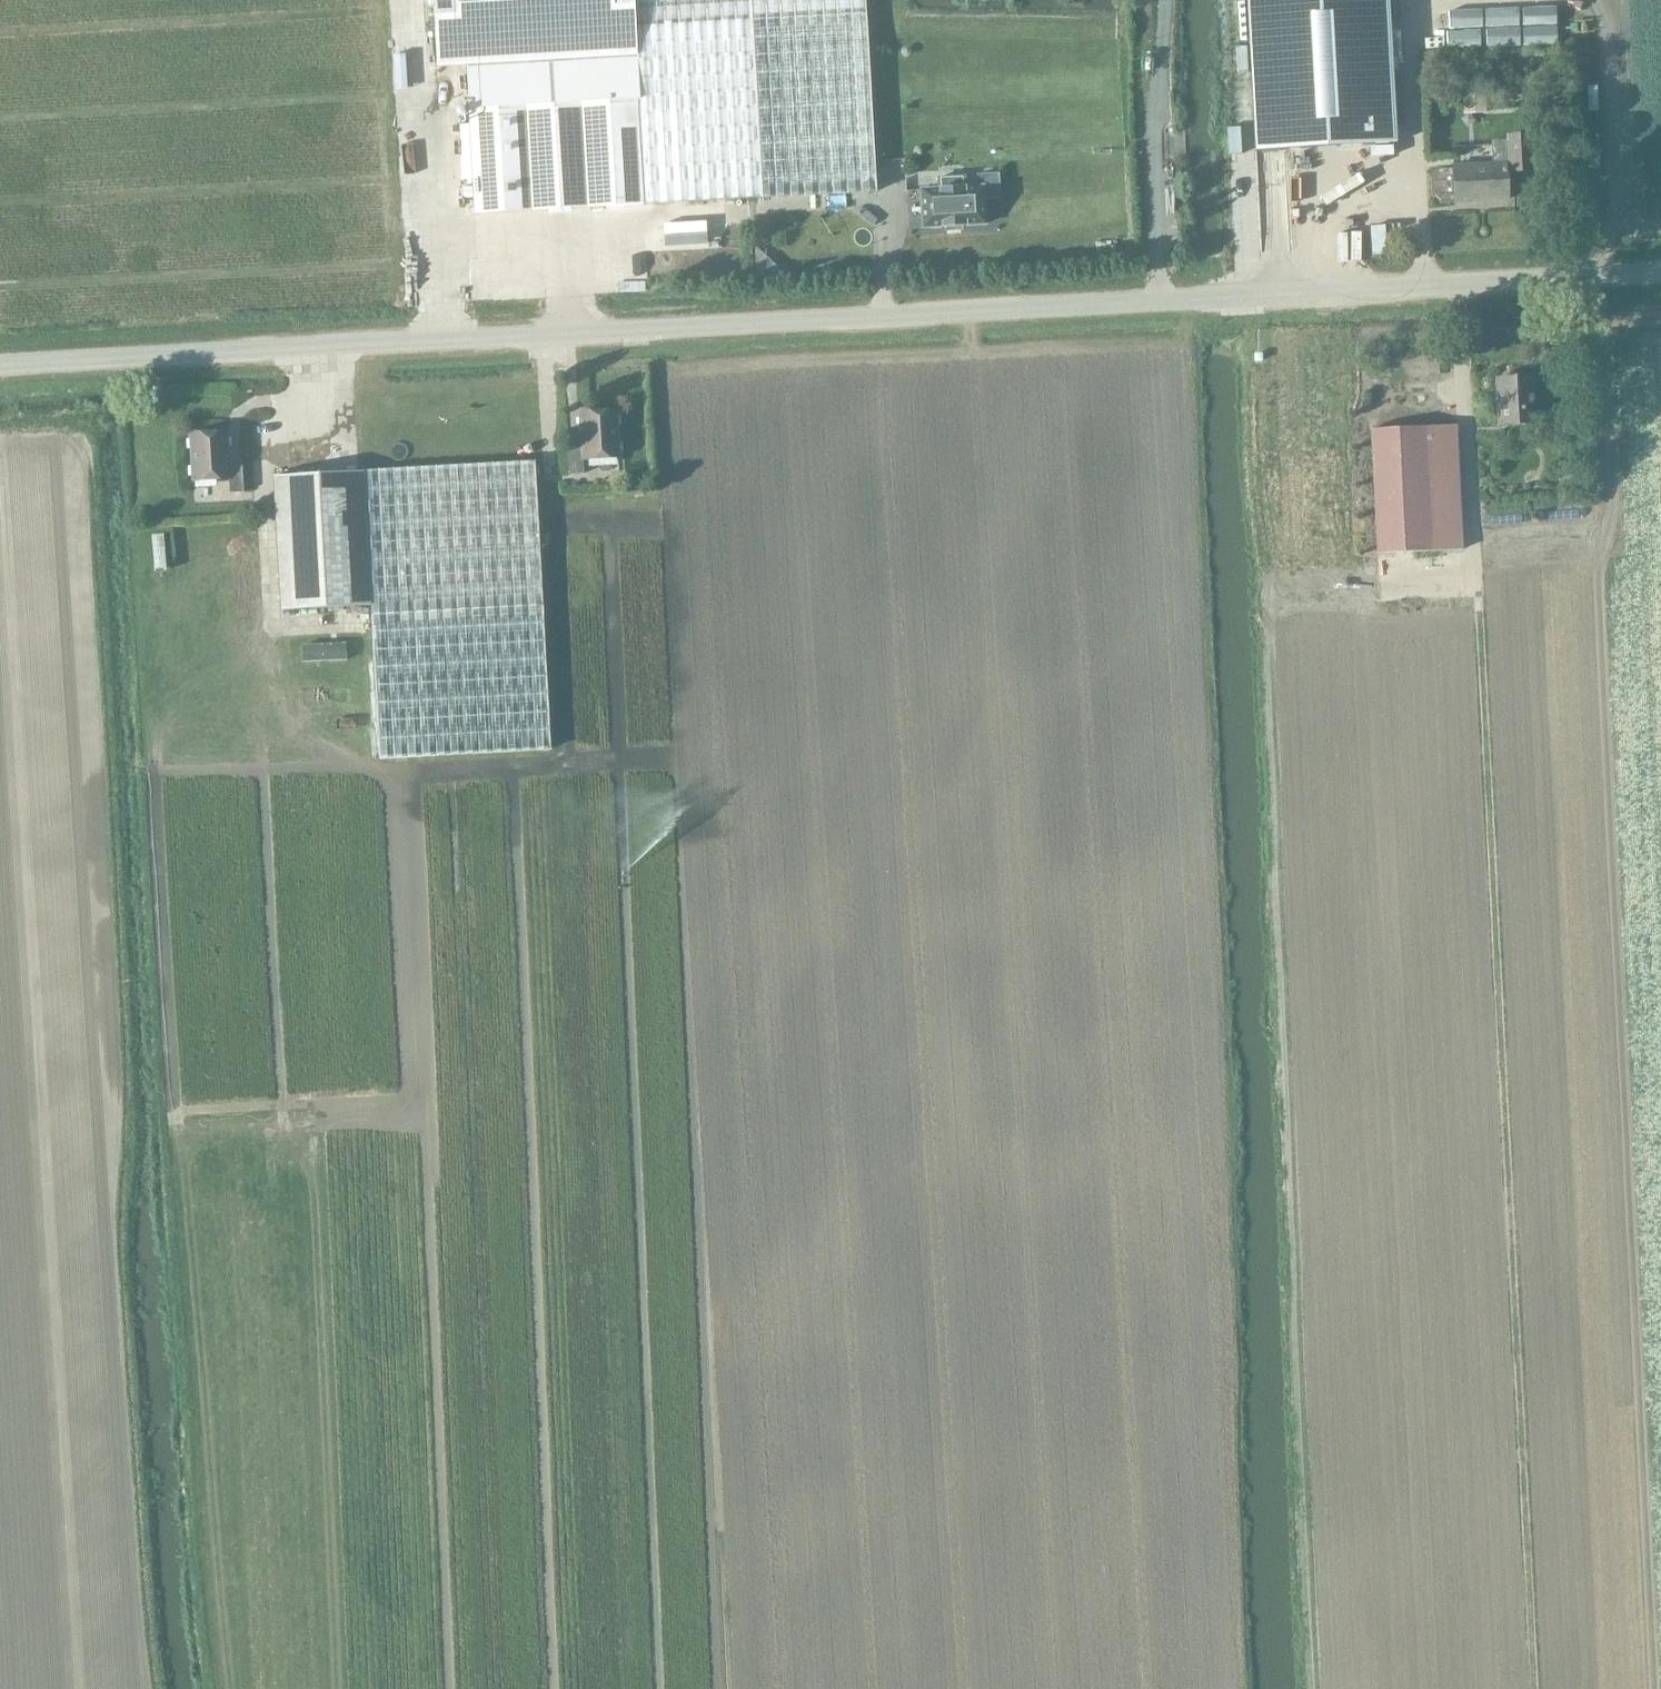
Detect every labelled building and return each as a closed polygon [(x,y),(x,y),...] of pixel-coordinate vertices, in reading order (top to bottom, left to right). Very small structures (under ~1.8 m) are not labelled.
[(436,66),(466,65),(475,213),(644,204),(636,32),(634,0),(432,0),(436,66)] [(636,32),(751,26),(750,18),(867,12),(866,0),(634,0),(636,32)] [(1255,151),(1395,143),(1387,0),(1246,0),(1255,151)] [(751,26),(636,32),(644,204),(877,191),(867,12),(750,18),(751,26)] [(1439,170),(1434,176),(1434,194),(1441,199),(1454,199),(1454,202),(1507,199),(1505,170),(1510,170),(1510,171),(1531,170),(1529,135),(1508,136),(1508,140),(1491,141),(1492,164),(1453,166),(1453,170),(1439,170)] [(978,186),(920,189),(922,227),(984,224),(983,199),(999,198),(997,174),(977,175),(978,186)] [(1328,209),(1363,197),(1359,187),(1325,199),(1328,209)] [(1499,424),(1535,422),(1532,376),(1496,378),(1499,424)] [(568,447),(569,474),(584,473),(583,459),(619,457),(616,410),(580,412),(582,446),(568,447)] [(1377,553),(1462,549),(1456,424),(1370,429),(1377,553)] [(194,481),(229,478),(230,492),(243,491),(242,465),(229,467),(226,431),(190,434),(194,481)] [(535,462),(363,471),(370,600),(379,758),(551,749),(535,462)] [(370,600),(363,471),(273,476),(280,605),(370,600)] [(222,503),(223,490),(192,489),(192,502),(222,503)]
